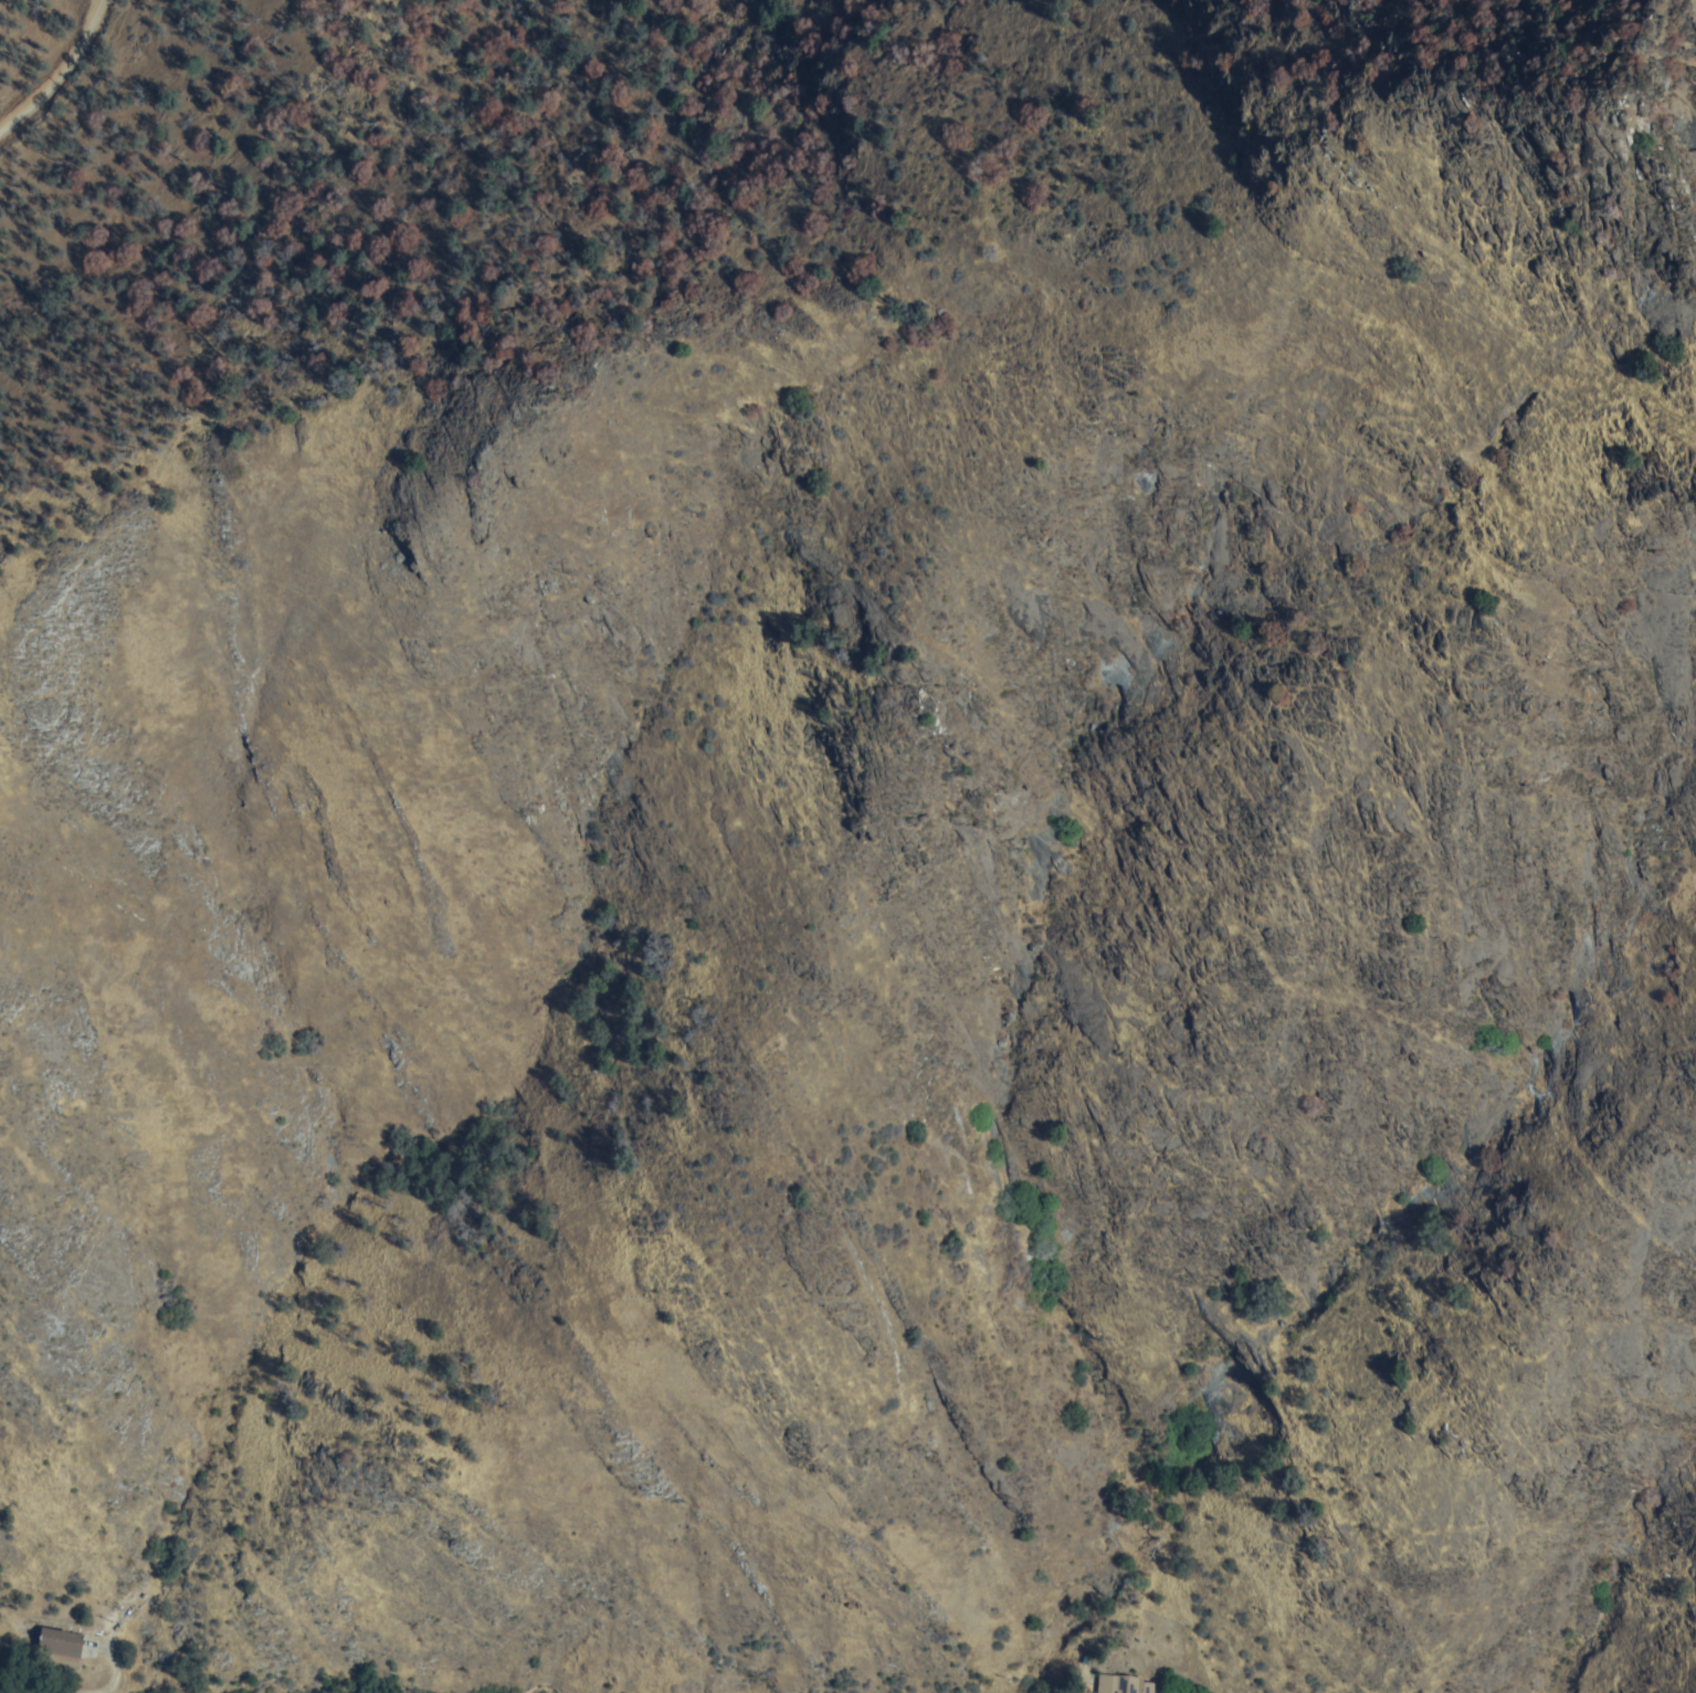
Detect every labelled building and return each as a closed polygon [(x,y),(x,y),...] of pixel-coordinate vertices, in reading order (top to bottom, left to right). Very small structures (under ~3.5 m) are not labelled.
[(36,1626),(82,1631),(78,1666),(32,1662),(36,1626)] [(1095,1692),(1151,1692),(1152,1679),(1096,1677),(1095,1692)]
